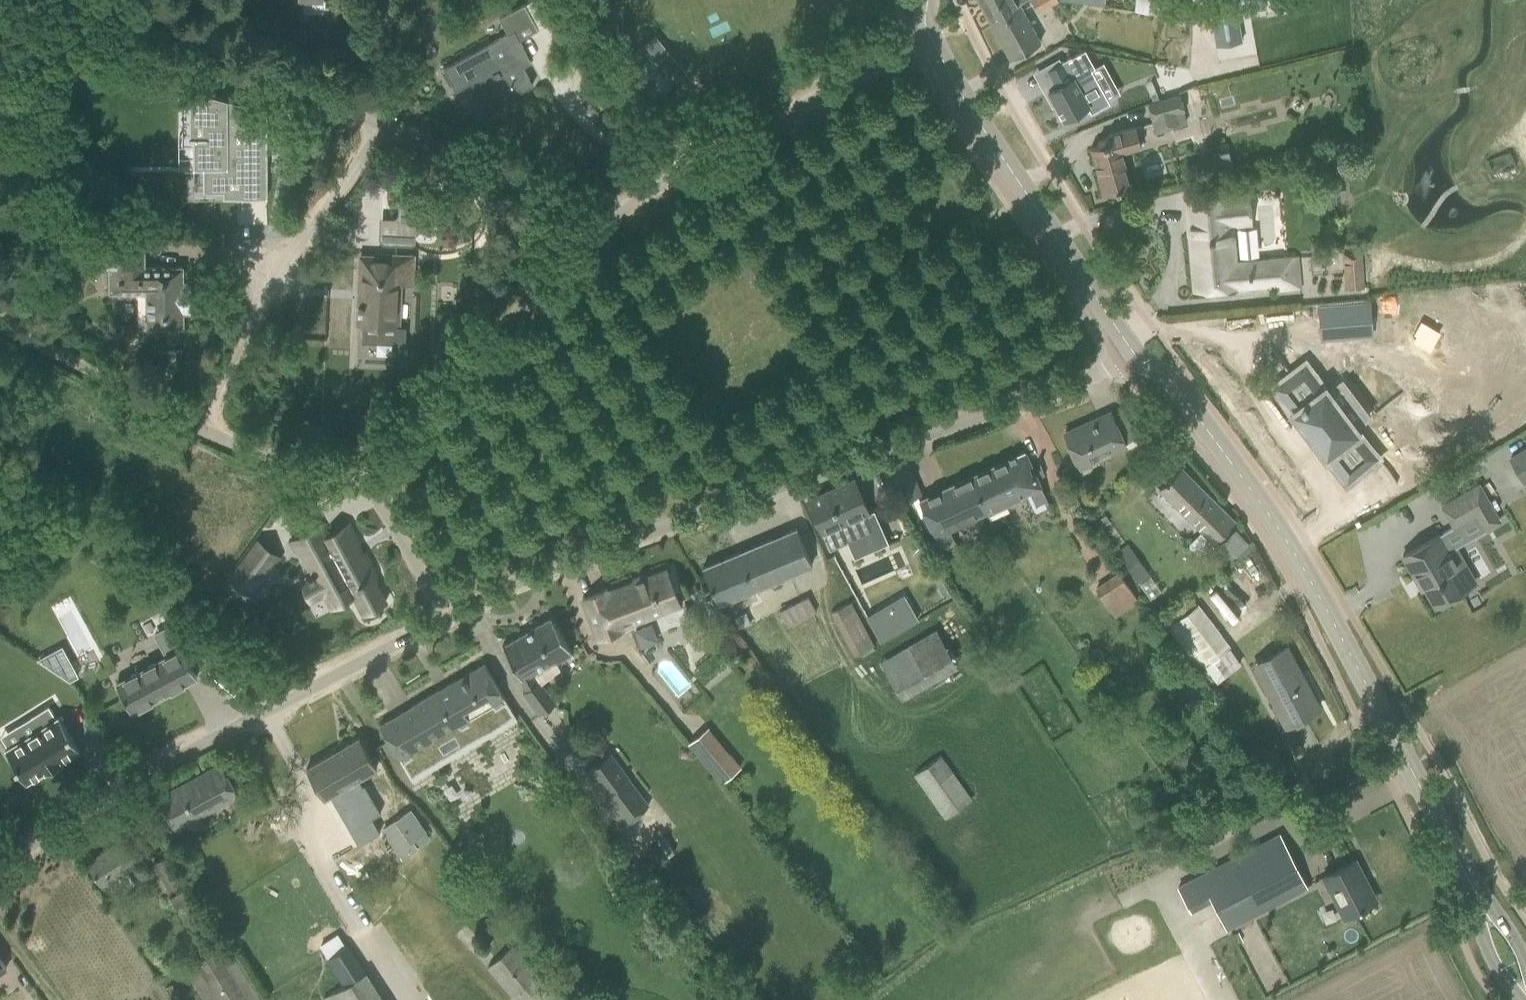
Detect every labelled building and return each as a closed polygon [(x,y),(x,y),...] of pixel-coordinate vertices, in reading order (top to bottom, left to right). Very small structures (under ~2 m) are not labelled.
[(992,25),(1015,12),(1013,8),(1020,5),(1019,3),(1020,3),(1024,0),(978,0),(992,25)] [(1058,1),(1058,0),(1030,0),(1037,13),(1058,1)] [(1162,0),(1135,0),(1134,10),(1160,13),(1162,0)] [(1216,45),(1223,43),(1234,41),(1242,40),(1237,13),(1264,8),(1263,0),(1208,0),(1216,45)] [(519,39),(538,29),(524,3),(499,17),(508,34),(444,68),(455,90),(472,81),(477,90),(475,90),(485,110),(532,84),(522,65),(530,60),(519,39)] [(1011,58),(1041,41),(1020,3),(1019,3),(1020,5),(1013,8),(1015,12),(992,25),(1011,58)] [(639,46),(619,63),(650,102),(659,94),(671,85),(655,66),(646,55),(639,46)] [(1052,67),(1047,70),(1056,86),(1055,87),(1049,90),(1048,91),(1050,94),(1047,96),(1052,106),(1055,104),(1057,107),(1059,110),(1058,110),(1058,111),(1059,111),(1059,110),(1060,112),(1061,114),(1060,115),(1061,115),(1062,116),(1064,119),(1087,106),(1091,113),(1110,102),(1091,70),(1095,68),(1085,49),(1085,50),(1074,55),(1070,58),(1070,57),(1052,67)] [(229,99),(164,83),(164,84),(194,92),(194,108),(194,110),(205,119),(205,137),(189,137),(189,139),(193,139),(193,167),(192,167),(192,168),(203,168),(203,190),(223,190),(223,197),(267,196),(267,173),(266,173),(267,127),(229,99)] [(1182,111),(1184,110),(1179,94),(1147,103),(1155,131),(1185,122),(1182,111)] [(1121,151),(1141,146),(1135,126),(1107,134),(1108,137),(1098,140),(1099,145),(1090,147),(1098,174),(1097,174),(1102,194),(1129,186),(1123,165),(1125,165),(1121,151)] [(430,221),(431,189),(399,188),(398,220),(430,221)] [(1232,227),(1252,225),(1249,193),(1186,199),(1194,290),(1237,286),(1237,283),(1259,281),(1259,284),(1277,283),(1278,289),(1301,287),(1298,257),(1258,260),(1258,263),(1235,265),(1235,268),(1229,269),(1227,246),(1233,246),(1232,227)] [(182,267),(144,267),(144,244),(109,244),(110,291),(146,291),(147,327),(183,327),(183,312),(190,312),(190,282),(182,282),(182,267)] [(1345,290),(1365,289),(1362,252),(1342,253),(1345,290)] [(358,305),(358,309),(360,309),(359,326),(363,326),(362,342),(375,343),(405,344),(406,328),(398,328),(399,313),(400,295),(400,284),(411,284),(412,255),(411,255),(411,256),(387,255),(387,254),(386,254),(386,257),(361,256),(359,291),(359,305),(358,305)] [(1369,298),(1318,303),(1321,329),(1371,325),(1369,298)] [(1431,347),(1439,332),(1420,321),(1412,336),(1431,347)] [(1305,362),(1272,385),(1292,411),(1287,415),(1303,436),(1307,433),(1330,464),(1350,449),(1365,468),(1377,460),(1305,362)] [(1124,443),(1135,438),(1122,409),(1111,414),(1110,412),(1065,433),(1081,467),(1126,446),(1124,443)] [(1510,456),(1523,479),(1525,478),(1525,447),(1510,456)] [(1039,460),(1031,464),(1025,451),(971,476),(987,512),(1030,492),(1036,505),(1048,500),(1038,479),(1044,476),(1044,475),(1045,474),(1039,460)] [(899,506),(922,494),(905,457),(881,468),(899,506)] [(1213,543),(1235,521),(1181,467),(1158,490),(1213,543)] [(949,529),(987,512),(971,476),(919,500),(942,549),(956,542),(949,529)] [(830,550),(876,528),(854,478),(807,499),(830,550)] [(1484,532),(1502,522),(1479,483),(1439,506),(1454,530),(1476,518),(1484,532)] [(319,525),(290,540),(295,550),(300,547),(313,572),(309,575),(311,578),(326,570),(343,601),(354,595),(363,613),(386,601),(372,575),(376,573),(364,552),(361,554),(355,543),(359,541),(348,522),(324,535),(319,525)] [(718,604),(812,565),(796,528),(703,567),(718,604)] [(1230,560),(1248,543),(1235,530),(1217,547),(1230,560)] [(1456,547),(1449,551),(1439,534),(1403,555),(1422,589),(1426,588),(1436,605),(1477,582),(1456,547)] [(258,539),(230,578),(249,592),(263,572),(266,574),(280,556),(258,539)] [(1138,584),(1150,575),(1127,543),(1115,552),(1138,584)] [(857,545),(834,557),(881,642),(904,629),(903,628),(917,620),(891,573),(876,581),(857,545)] [(672,572),(668,573),(667,570),(608,592),(607,588),(582,598),(598,640),(622,630),(621,628),(664,612),(665,615),(667,618),(670,620),(673,621),(677,621),(680,621),(690,617),(683,599),(678,601),(675,593),(680,591),(672,572)] [(1115,618),(1138,601),(1119,574),(1095,590),(1115,618)] [(787,627),(815,613),(807,597),(779,611),(787,627)] [(854,655),(874,645),(851,601),(830,612),(854,655)] [(1200,670),(1230,647),(1198,606),(1168,629),(1200,670)] [(557,663),(573,654),(551,616),(502,645),(528,689),(523,693),(539,716),(556,703),(542,683),(561,670),(557,663)] [(937,627),(881,658),(901,695),(958,664),(937,627)] [(212,643),(200,632),(193,641),(205,652),(212,643)] [(1286,724),(1318,707),(1286,647),(1261,661),(1281,697),(1274,701),(1286,724)] [(181,648),(116,683),(132,712),(197,677),(181,648)] [(439,689),(379,724),(409,775),(444,755),(437,743),(455,732),(462,744),(514,713),(484,662),(446,685),(448,689),(441,693),(439,689)] [(40,728),(5,750),(26,782),(45,770),(46,772),(61,762),(60,761),(79,749),(59,716),(55,718),(48,707),(33,716),(40,728)] [(721,783),(741,766),(708,726),(688,743),(721,783)] [(1112,738),(1108,729),(1097,734),(1101,743),(1112,738)] [(359,737),(306,768),(323,798),(329,795),(331,794),(334,799),(352,829),(368,820),(381,812),(364,784),(362,785),(358,778),(377,767),(359,737)] [(621,827),(650,804),(611,752),(581,775),(621,827)] [(944,818),(972,798),(941,755),(914,774),(944,818)] [(175,829),(238,795),(221,763),(158,797),(175,829)] [(1289,789),(1301,782),(1292,767),(1280,774),(1289,789)] [(411,811),(383,830),(403,858),(417,848),(412,841),(426,832),(411,811)] [(1227,928),(1303,888),(1276,837),(1178,888),(1191,913),(1213,902),(1227,928)] [(115,875),(136,862),(123,840),(88,862),(102,884),(103,883),(111,896),(124,889),(115,875)] [(190,881),(189,882),(170,852),(153,862),(172,892),(170,894),(177,906),(197,893),(190,881)] [(1359,878),(1363,876),(1355,860),(1320,878),(1341,919),(1372,903),(1359,878)] [(227,944),(185,971),(204,999),(262,999),(227,944)] [(328,956),(326,957),(327,958),(344,984),(364,971),(346,944),(346,945),(328,956)] [(513,944),(487,966),(515,999),(559,999),(513,944)]
